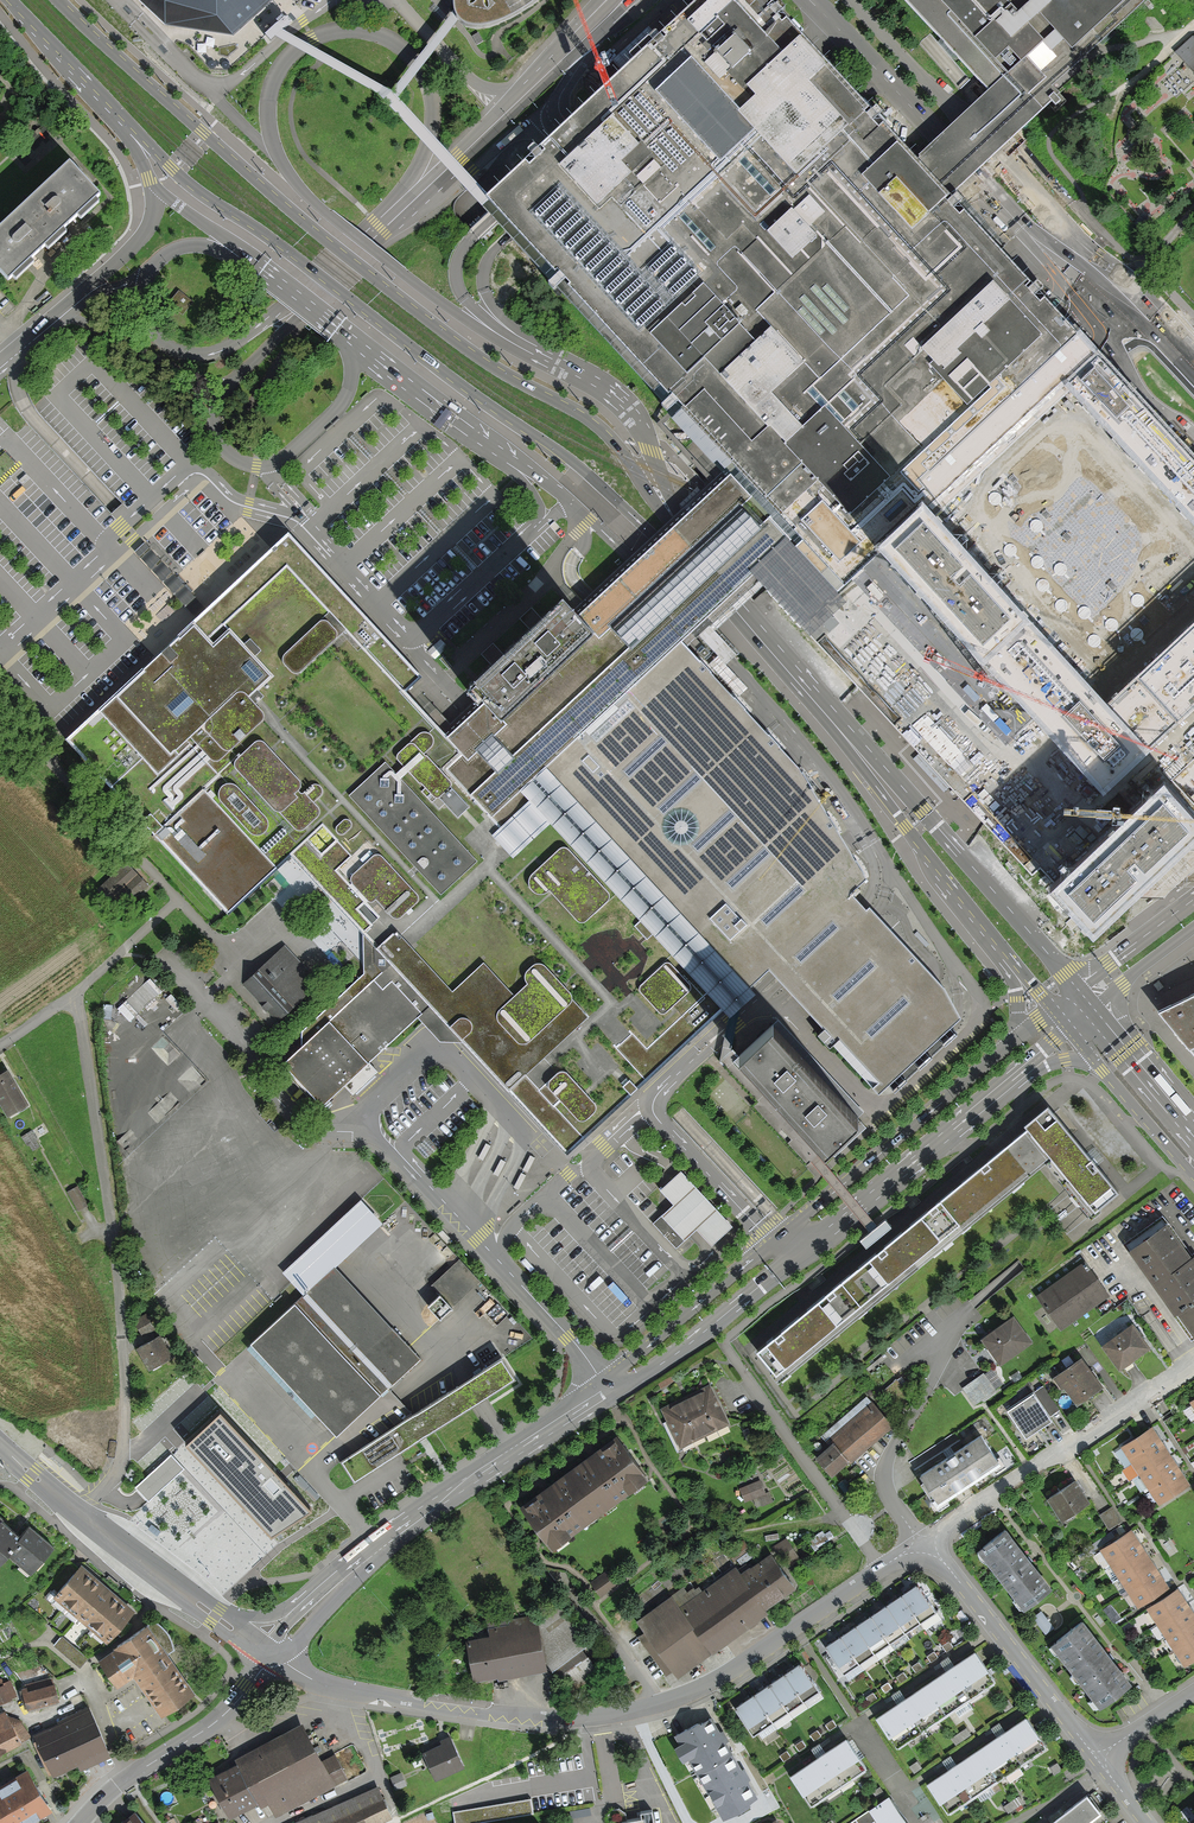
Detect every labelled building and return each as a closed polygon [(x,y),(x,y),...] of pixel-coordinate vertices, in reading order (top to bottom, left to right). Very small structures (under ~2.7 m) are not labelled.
[(275,0),(137,0),(165,26),(234,38),(258,15),(275,0)] [(455,5),(456,8),(457,13),(458,16),(458,18),(460,21),(465,25),(481,27),(504,21),(535,3),(539,0),(456,0),(455,5)] [(731,474),(792,539),(840,591),(847,584),(883,551),(928,508),(938,500),(919,480),(1003,404),(1057,355),(1081,334),(1054,306),(1045,297),(1040,302),(1036,297),(1045,287),(1039,281),(1029,290),(1027,288),(1031,283),(964,211),(960,215),(955,210),(962,204),(965,201),(958,193),(949,202),(946,200),(950,196),(932,177),(915,160),(883,124),(880,127),(875,122),(882,114),(876,107),(868,115),(866,113),(870,109),(814,49),(786,19),(782,23),(778,19),(786,10),(780,3),(770,12),(768,10),(773,5),(768,0),(700,0),(659,37),(621,73),(567,123),(551,138),(541,147),(546,152),(543,155),(534,145),(527,152),(533,158),(536,161),(529,167),(525,162),(489,195),(484,199),(480,203),(488,212),(494,218),(498,223),(506,231),(510,236),(513,239),(551,279),(548,282),(551,285),(554,288),(559,284),(666,401),(661,405),(664,407),(667,410),(670,407),(673,411),(676,415),(678,417),(728,470),(731,474)] [(989,91),(1022,128),(1058,95),(1050,85),(1144,0),(904,0),(989,91)] [(611,62),(621,73),(659,37),(657,35),(649,26),(628,45),(611,62)] [(1175,51),(1191,69),(1193,73),(1193,35),(1175,51)] [(965,182),(1022,128),(989,91),(915,160),(932,177),(950,196),(957,189),(965,182)] [(109,196),(75,160),(0,229),(0,266),(11,278),(40,251),(71,222),(79,214),(84,220),(109,196)] [(1003,404),(919,480),(938,500),(1067,382),(1099,353),(1081,334),(1057,355),(1003,404)] [(1099,353),(1067,382),(1073,389),(1118,438),(1151,474),(1186,513),(1193,522),(1193,457),(1099,353)] [(728,470),(678,417),(672,423),(691,444),(713,467),(716,464),(724,473),(728,470)] [(562,745),(681,641),(688,635),(785,546),(786,544),(792,539),(731,474),(717,487),(582,612),(578,615),(594,632),(540,682),(501,718),(486,701),(453,732),(448,736),(456,745),(440,760),(449,770),(477,800),(488,812),(520,783),(526,778),(540,764),(562,745)] [(928,508),(883,551),(888,557),(985,660),(987,662),(1033,620),(1009,594),(987,572),(954,536),(934,514),(928,508)] [(456,745),(448,736),(406,691),(422,676),(288,532),(206,609),(201,613),(196,618),(65,739),(228,915),(272,874),(274,871),(280,866),(283,864),(285,862),(291,856),(308,874),(342,911),(363,933),(364,974),(301,1031),(301,1047),(280,1066),(319,1109),(343,1086),(352,1097),(377,1074),(368,1063),(418,1017),(423,1023),(440,1041),(462,1041),(567,1153),(723,1008),(726,1006),(533,797),(520,783),(488,812),(477,800),(449,770),(440,760),(456,745)] [(196,618),(206,609),(144,543),(134,552),(196,618)] [(888,557),(883,551),(847,584),(853,590),(862,600),(881,620),(890,630),(910,651),(920,662),(939,682),(949,693),(960,704),(1014,762),(1050,729),(995,670),(987,662),(985,660),(888,557)] [(594,632),(578,615),(573,610),(562,598),(542,617),(541,619),(537,622),(527,631),(504,653),(497,659),(490,666),(479,676),(472,682),(465,688),(477,701),(482,697),(486,701),(501,718),(540,682),(594,632)] [(542,617),(533,607),(517,620),(527,631),(542,617)] [(1033,620),(987,662),(995,670),(1050,729),(1057,736),(1064,743),(1107,789),(1152,747),(1109,702),(1101,693),(1061,652),(1033,620)] [(1152,747),(1193,707),(1193,622),(1170,644),(1132,680),(1109,702),(1152,747)] [(685,644),(681,641),(562,745),(540,764),(549,773),(553,777),(753,989),(769,974),(772,977),(779,985),(787,993),(825,1034),(818,1040),(830,1053),(838,1046),(878,1088),(873,1092),(879,1098),(962,1022),(957,1014),(941,984),(934,976),(875,912),(872,910),(867,915),(860,909),(851,899),(867,884),(845,845),(819,801),(799,768),(790,758),(756,722),(719,681),(688,648),(685,644)] [(504,653),(494,642),(480,655),(490,666),(504,653)] [(553,777),(533,797),(726,1006),(733,1014),(739,1008),(756,993),(753,989),(553,777)] [(1055,884),(1094,926),(1103,917),(1114,907),(1125,897),(1136,887),(1145,879),(1152,872),(1163,863),(1168,857),(1175,851),(1193,834),(1193,804),(1170,779),(1139,808),(1104,839),(1082,860),(1069,872),(1065,875),(1055,884)] [(149,888),(127,862),(119,869),(97,888),(119,913),(142,894),(149,888)] [(306,969),(283,945),(242,984),(278,1022),(319,983),(306,969)] [(1184,993),(1157,1005),(1193,1051),(1193,989),(1184,993)] [(738,1058),(734,1061),(820,1152),(858,1116),(822,1078),(805,1060),(772,1025),(738,1058)] [(820,1152),(734,1061),(731,1064),(817,1155),(820,1152)] [(0,1075),(0,1106),(7,1118),(28,1106),(8,1070),(0,1075)] [(788,1329),(758,1354),(779,1381),(1052,1158),(1097,1212),(1119,1195),(1083,1151),(1047,1108),(1036,1117),(1024,1127),(1029,1133),(1013,1145),(974,1178),(922,1220),(913,1227),(860,1271),(788,1329)] [(867,1125),(858,1116),(820,1152),(828,1161),(867,1125)] [(733,1223),(680,1167),(659,1187),(673,1202),(661,1213),(685,1238),(696,1227),(712,1243),(733,1223)] [(79,1186),(68,1192),(78,1211),(89,1205),(79,1186)] [(361,1196),(282,1273),(291,1283),(303,1296),(335,1267),(384,1221),(361,1196)] [(675,1247),(685,1238),(675,1228),(661,1213),(651,1222),(675,1247)] [(1169,1225),(1133,1250),(1193,1338),(1193,1260),(1169,1225)] [(480,1280),(459,1257),(433,1281),(441,1290),(454,1304),(480,1280)] [(1075,1270),(1038,1297),(1064,1331),(1109,1298),(1111,1296),(1086,1262),(1075,1270)] [(303,1296),(294,1304),(378,1396),(387,1387),(398,1377),(420,1357),(409,1346),(335,1267),(303,1296)] [(454,1304),(441,1290),(428,1303),(440,1316),(454,1304)] [(294,1304),(250,1345),(335,1436),(378,1396),(294,1304)] [(147,1311),(133,1318),(141,1333),(155,1327),(147,1311)] [(1017,1318),(985,1339),(1003,1366),(1035,1346),(1017,1318)] [(1135,1325),(1105,1345),(1123,1371),(1153,1351),(1135,1325)] [(144,1340),(136,1345),(148,1366),(171,1353),(159,1331),(144,1340)] [(413,1412),(339,1460),(352,1480),(420,1435),(425,1432),(470,1402),(477,1398),(484,1393),(515,1373),(502,1353),(464,1378),(413,1412)] [(1082,1357),(1054,1378),(1064,1392),(1068,1389),(1081,1407),(1106,1388),(1082,1357)] [(984,1376),(983,1375),(958,1392),(971,1409),(994,1393),(992,1390),(1001,1384),(991,1371),(984,1376)] [(679,1400),(661,1409),(681,1449),(730,1425),(710,1385),(679,1400)] [(1036,1392),(1006,1411),(1026,1442),(1036,1435),(1032,1429),(1052,1417),(1036,1392)] [(1184,1403),(1193,1419),(1193,1397),(1184,1403)] [(895,1428),(874,1402),(832,1436),(837,1442),(816,1459),(832,1478),(895,1428)] [(276,1465),(221,1408),(184,1441),(248,1510),(273,1536),(316,1508),(313,1504),(287,1477),(281,1471),(276,1465)] [(1153,1506),(1184,1486),(1147,1429),(1116,1448),(1153,1506)] [(918,1478),(940,1509),(1003,1466),(981,1434),(918,1478)] [(614,1435),(518,1503),(551,1549),(646,1480),(614,1435)] [(184,1468),(171,1454),(148,1475),(136,1486),(138,1488),(143,1494),(150,1501),(184,1468)] [(761,1480),(739,1490),(745,1503),(753,1499),(756,1506),(773,1502),(769,1492),(765,1493),(761,1480)] [(1081,1504),(1066,1481),(1039,1498),(1054,1521),(1081,1504)] [(10,1557),(32,1576),(56,1548),(30,1526),(23,1534),(0,1514),(0,1568),(10,1557)] [(1047,1590),(999,1527),(970,1550),(1017,1612),(1047,1590)] [(1133,1607),(1163,1587),(1126,1530),(1096,1550),(1133,1607)] [(798,1588),(774,1553),(743,1573),(738,1566),(703,1590),(700,1584),(687,1593),(685,1589),(640,1620),(648,1632),(640,1637),(668,1677),(675,1672),(680,1679),(771,1616),(767,1610),(798,1588)] [(86,1567),(84,1565),(55,1598),(107,1643),(136,1610),(108,1586),(86,1567)] [(592,1578),(601,1594),(619,1584),(611,1568),(592,1578)] [(936,1618),(917,1590),(901,1600),(921,1628),(936,1618)] [(1193,1658),(1193,1623),(1173,1590),(1142,1610),(1179,1667),(1193,1658)] [(550,1674),(548,1663),(553,1669),(569,1689),(599,1667),(586,1650),(593,1645),(559,1599),(532,1618),(490,1626),(469,1631),(476,1684),(550,1674)] [(921,1628),(901,1600),(886,1611),(906,1639),(921,1628)] [(890,1649),(906,1639),(886,1611),(871,1621),(890,1649)] [(876,1659),(890,1649),(871,1621),(856,1631),(876,1659)] [(1126,1686),(1078,1624),(1048,1647),(1096,1709),(1126,1686)] [(191,1698),(145,1629),(99,1660),(116,1684),(134,1673),(138,1682),(161,1714),(166,1715),(191,1698)] [(860,1670),(876,1659),(856,1631),(840,1642),(860,1670)] [(85,1660),(59,1637),(51,1646),(78,1668),(85,1660)] [(845,1681),(860,1670),(840,1642),(825,1652),(845,1681)] [(992,1684),(972,1654),(874,1720),(894,1749),(992,1684)] [(821,1698),(798,1665),(783,1675),(805,1708),(821,1698)] [(805,1708),(783,1675),(769,1685),(791,1718),(805,1708)] [(51,1684),(21,1693),(26,1713),(57,1704),(51,1684)] [(0,1687),(0,1702),(2,1705),(12,1700),(4,1685),(0,1687)] [(775,1728),(791,1718),(769,1685),(753,1695),(775,1728)] [(759,1739),(775,1728),(753,1695),(733,1709),(752,1737),(756,1734),(759,1739)] [(6,1710),(0,1713),(0,1755),(23,1745),(6,1710)] [(113,1758),(91,1710),(36,1735),(51,1770),(58,1767),(61,1774),(79,1766),(82,1771),(113,1758)] [(711,1714),(674,1733),(678,1741),(674,1744),(691,1774),(707,1763),(733,1751),(711,1714)] [(324,1759),(303,1720),(285,1730),(278,1733),(271,1737),(234,1756),(237,1762),(209,1776),(231,1817),(259,1802),(261,1807),(269,1802),(277,1816),(349,1778),(336,1753),(324,1759)] [(1046,1750),(1025,1720),(926,1786),(946,1816),(1046,1750)] [(462,1767),(449,1735),(438,1740),(439,1744),(421,1751),(432,1779),(462,1767)] [(819,1752),(786,1773),(806,1803),(862,1766),(843,1736),(819,1752)] [(692,1795),(678,1802),(690,1822),(728,1799),(751,1781),(741,1766),(736,1770),(732,1764),(714,1776),(707,1763),(691,1774),(686,1778),(692,1795)] [(0,1787),(0,1822),(44,1822),(45,1822),(42,1819),(54,1812),(30,1770),(0,1787)] [(288,1822),(367,1822),(389,1814),(376,1785),(288,1822)] [(1100,1809),(1085,1791),(1058,1812),(1044,1822),(1082,1822),(1100,1809)] [(844,1822),(908,1822),(887,1793),(866,1808),(844,1822)] [(649,1809),(639,1810),(640,1817),(632,1819),(624,1820),(622,1811),(617,1806),(608,1808),(604,1816),(605,1822),(651,1822),(649,1809)] [(135,1812),(121,1822),(144,1822),(135,1812)]
